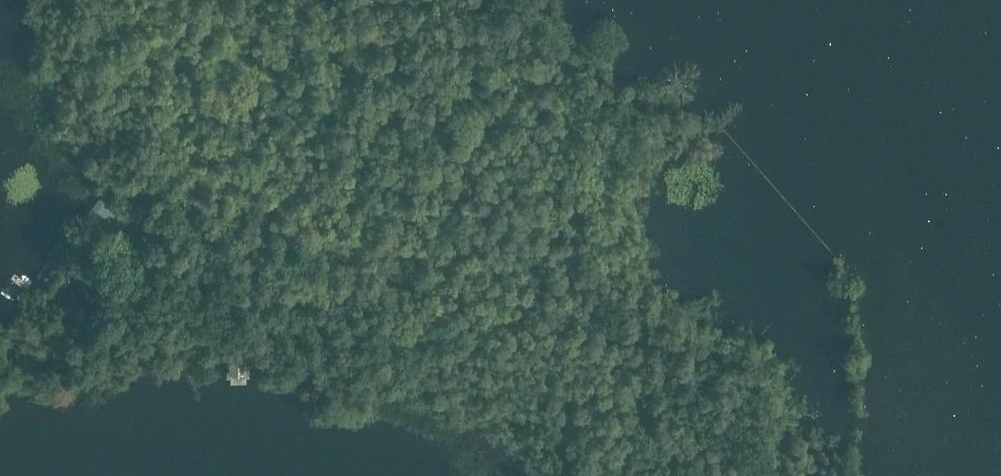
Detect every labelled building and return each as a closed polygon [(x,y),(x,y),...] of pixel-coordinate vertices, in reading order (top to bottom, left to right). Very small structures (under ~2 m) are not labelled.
[(114,236),(128,216),(101,196),(87,216),(114,236)] [(77,317),(100,289),(76,270),(58,293),(62,296),(58,301),(77,317)] [(231,373),(248,372),(248,356),(231,356),(231,373)]
